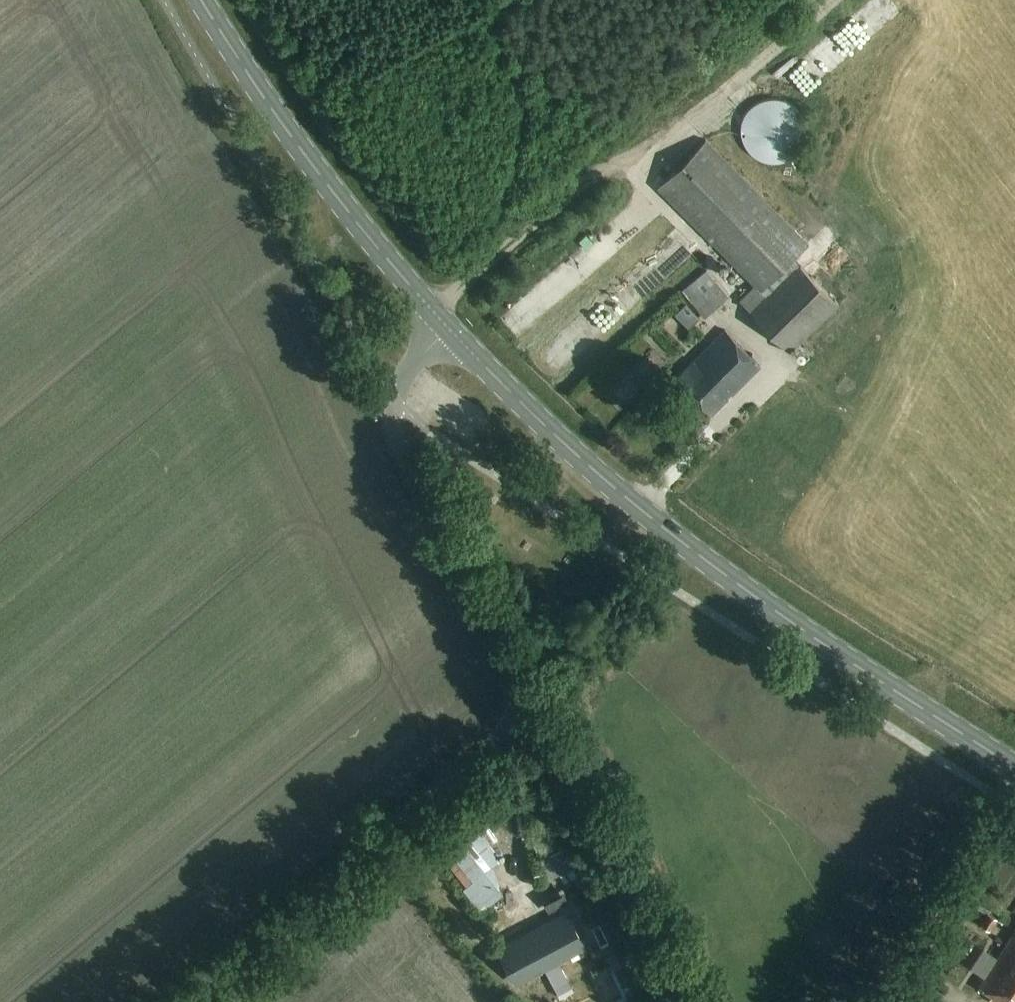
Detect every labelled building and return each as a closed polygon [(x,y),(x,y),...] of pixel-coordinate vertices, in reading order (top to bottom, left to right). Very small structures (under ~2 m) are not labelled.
[(790,102),(780,98),(769,98),(758,101),(749,108),(743,118),(741,128),(743,139),(748,149),(756,157),(767,161),(778,161),(788,158),(797,151),(803,141),(805,131),(804,120),(798,110),(790,102)] [(809,243),(705,139),(657,187),(754,285),(739,300),(790,351),(839,303),(794,258),(809,243)] [(729,298),(710,271),(684,290),(704,317),(729,298)] [(759,363),(725,329),(676,378),(711,412),(759,363)] [(555,825),(541,832),(560,871),(575,864),(555,825)] [(447,898),(464,898),(464,879),(447,879),(447,898)] [(500,911),(515,954),(566,937),(551,894),(500,911)] [(997,918),(988,913),(982,925),(990,930),(997,918)] [(979,985),(992,994),(989,998),(995,1001),(1014,1001),(1014,928),(979,985)] [(561,952),(536,973),(550,989),(575,968),(561,952)] [(628,963),(616,969),(627,993),(640,987),(628,963)]
